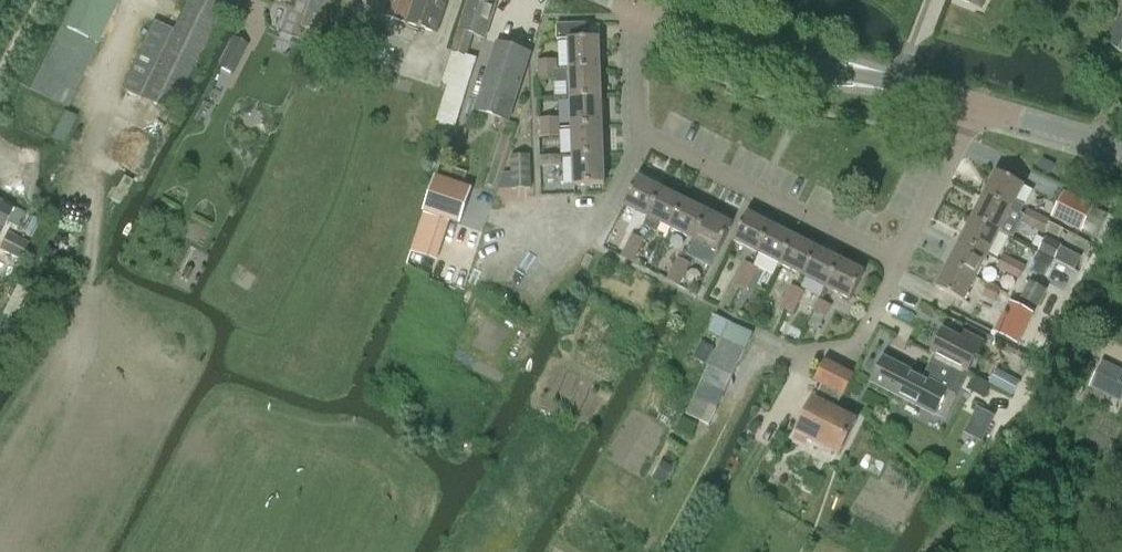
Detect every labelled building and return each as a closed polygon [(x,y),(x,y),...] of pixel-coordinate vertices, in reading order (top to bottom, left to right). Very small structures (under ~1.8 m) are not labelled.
[(168,109),(171,111),(225,0),(188,0),(173,31),(157,23),(125,89),(168,109)] [(330,4),(321,0),(311,0),(301,28),(318,34),(330,4)] [(355,0),(336,0),(334,3),(352,9),(355,0)] [(448,1),(445,0),(392,0),(386,17),(437,34),(448,1)] [(436,121),(454,127),(476,59),(467,56),(473,35),(485,39),(498,0),(470,0),(453,51),(452,51),(442,82),(448,84),(436,121)] [(981,9),(984,0),(958,0),(981,9)] [(1104,41),(1121,54),(1121,16),(1104,41)] [(591,39),(590,26),(590,24),(557,25),(557,40),(569,40),(570,70),(600,69),(599,39),(591,39)] [(232,39),(218,67),(233,74),(247,47),(232,39)] [(497,43),(475,110),(508,121),(530,54),(497,43)] [(539,70),(557,70),(557,60),(539,61),(539,70)] [(570,70),(557,70),(558,80),(558,83),(570,83),(571,98),(601,97),(600,69),(570,70)] [(557,70),(539,70),(540,80),(557,80),(557,70)] [(572,127),(602,126),(601,97),(571,98),(572,127)] [(77,117),(65,112),(53,137),(65,143),(77,117)] [(540,119),(540,129),(560,128),(560,118),(540,119)] [(573,156),(603,155),(602,126),(572,127),(573,156)] [(560,128),(540,129),(541,138),(560,138),(560,128)] [(530,189),(529,155),(511,156),(512,190),(530,189)] [(574,186),(604,185),(603,155),(573,156),(574,186)] [(560,157),(542,157),(543,167),(560,166),(560,157)] [(450,178),(465,183),(468,174),(453,169),(450,178)] [(997,172),(985,196),(1012,210),(1021,214),(1024,207),(1016,202),(1024,186),(997,172)] [(120,204),(133,181),(124,176),(110,199),(120,204)] [(436,176),(424,212),(451,221),(461,225),(473,189),(436,176)] [(648,217),(662,190),(639,178),(625,206),(648,217)] [(657,233),(661,224),(672,229),(686,202),(662,190),(648,217),(643,227),(657,233)] [(1080,233),(1094,206),(1074,197),(1063,191),(1049,218),(1080,233)] [(1000,233),(1012,210),(985,196),(973,219),(1000,233)] [(0,233),(6,223),(17,228),(25,213),(0,201),(0,233)] [(695,241),(709,213),(686,202),(672,229),(695,241)] [(1032,226),(1038,217),(1027,211),(1021,221),(1032,226)] [(424,214),(411,253),(437,262),(451,221),(424,212),(423,213),(424,214)] [(719,253),(733,225),(709,213),(695,241),(719,253)] [(757,254),(771,226),(748,214),(734,242),(757,254)] [(1049,222),(1038,217),(1032,226),(1044,232),(1049,222)] [(973,219),(961,242),(988,256),(1000,233),(973,219)] [(781,265),(795,238),(771,226),(757,254),(781,265)] [(9,234),(0,250),(20,260),(29,244),(9,234)] [(638,250),(644,239),(634,234),(628,245),(638,250)] [(804,277),(818,249),(795,238),(781,265),(804,277)] [(1055,259),(1061,247),(1046,239),(1039,251),(1055,259)] [(961,242),(949,265),(977,279),(988,256),(961,242)] [(633,261),(638,250),(628,245),(623,256),(633,261)] [(827,289),(841,261),(818,249),(804,277),(827,289)] [(1054,261),(1038,253),(1030,269),(1046,277),(1054,261)] [(680,258),(675,269),(685,274),(690,263),(680,258)] [(1008,273),(1013,264),(1002,258),(997,268),(1008,273)] [(841,261),(827,289),(851,300),(865,273),(841,261)] [(747,263),(741,274),(751,279),(757,268),(747,263)] [(1025,269),(1013,264),(1008,273),(1019,279),(1025,269)] [(964,302),(977,279),(949,265),(937,288),(964,302)] [(679,286),(685,274),(675,269),(669,281),(679,286)] [(746,290),(751,279),(741,274),(736,285),(746,290)] [(428,279),(425,287),(441,293),(444,285),(428,279)] [(1036,307),(1045,291),(1029,283),(1021,299),(1036,307)] [(988,285),(983,295),(995,301),(1000,291),(988,285)] [(797,302),(802,291),(792,286),(787,297),(797,302)] [(791,313),(797,302),(787,297),(781,308),(791,313)] [(824,317),(830,305),(820,300),(814,312),(824,317)] [(716,316),(709,331),(723,338),(745,349),(752,333),(731,323),(716,316)] [(932,354),(936,356),(969,373),(984,344),(964,334),(961,341),(943,332),(932,354)] [(745,349),(723,338),(716,354),(738,364),(745,349)] [(702,344),(694,359),(707,365),(714,350),(702,344)] [(716,354),(709,369),(730,380),(738,364),(716,354)] [(946,419),(969,373),(936,356),(924,380),(884,360),(872,382),(946,419)] [(843,396),(854,376),(826,361),(816,382),(843,396)] [(1102,363),(1091,387),(1121,401),(1121,372),(1102,363)] [(701,385),(723,395),(730,380),(709,369),(701,385)] [(990,383),(1014,395),(1021,382),(997,370),(990,383)] [(993,385),(976,376),(970,389),(987,398),(993,385)] [(719,403),(723,395),(701,385),(694,400),(716,411),(719,403)] [(839,455),(857,421),(814,399),(796,433),(839,455)] [(709,425),(716,411),(694,400),(687,415),(709,425)] [(990,442),(1002,415),(979,405),(966,431),(990,442)] [(742,449),(748,452),(754,441),(747,438),(742,449)] [(675,468),(663,461),(654,476),(667,483),(675,468)]
